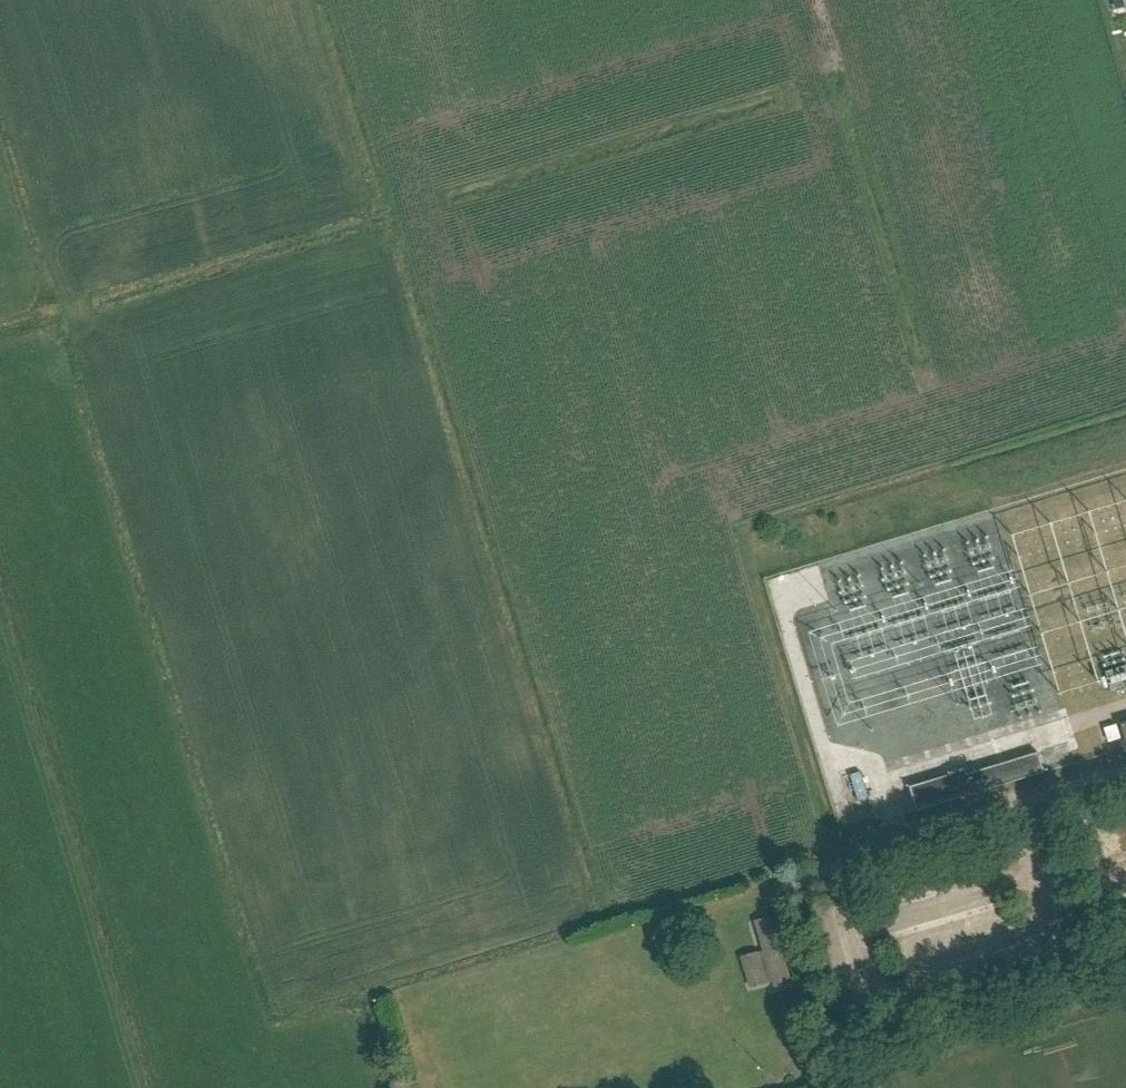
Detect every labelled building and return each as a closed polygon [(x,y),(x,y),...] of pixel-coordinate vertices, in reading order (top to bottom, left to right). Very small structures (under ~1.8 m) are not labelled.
[(1117,724),(1104,728),(1109,742),(1121,738),(1117,724)] [(910,787),(918,811),(1044,773),(1038,752),(952,779),(951,775),(910,787)] [(853,775),(860,798),(872,794),(864,772),(853,775)] [(771,916),(755,922),(774,987),(790,982),(771,916)]
